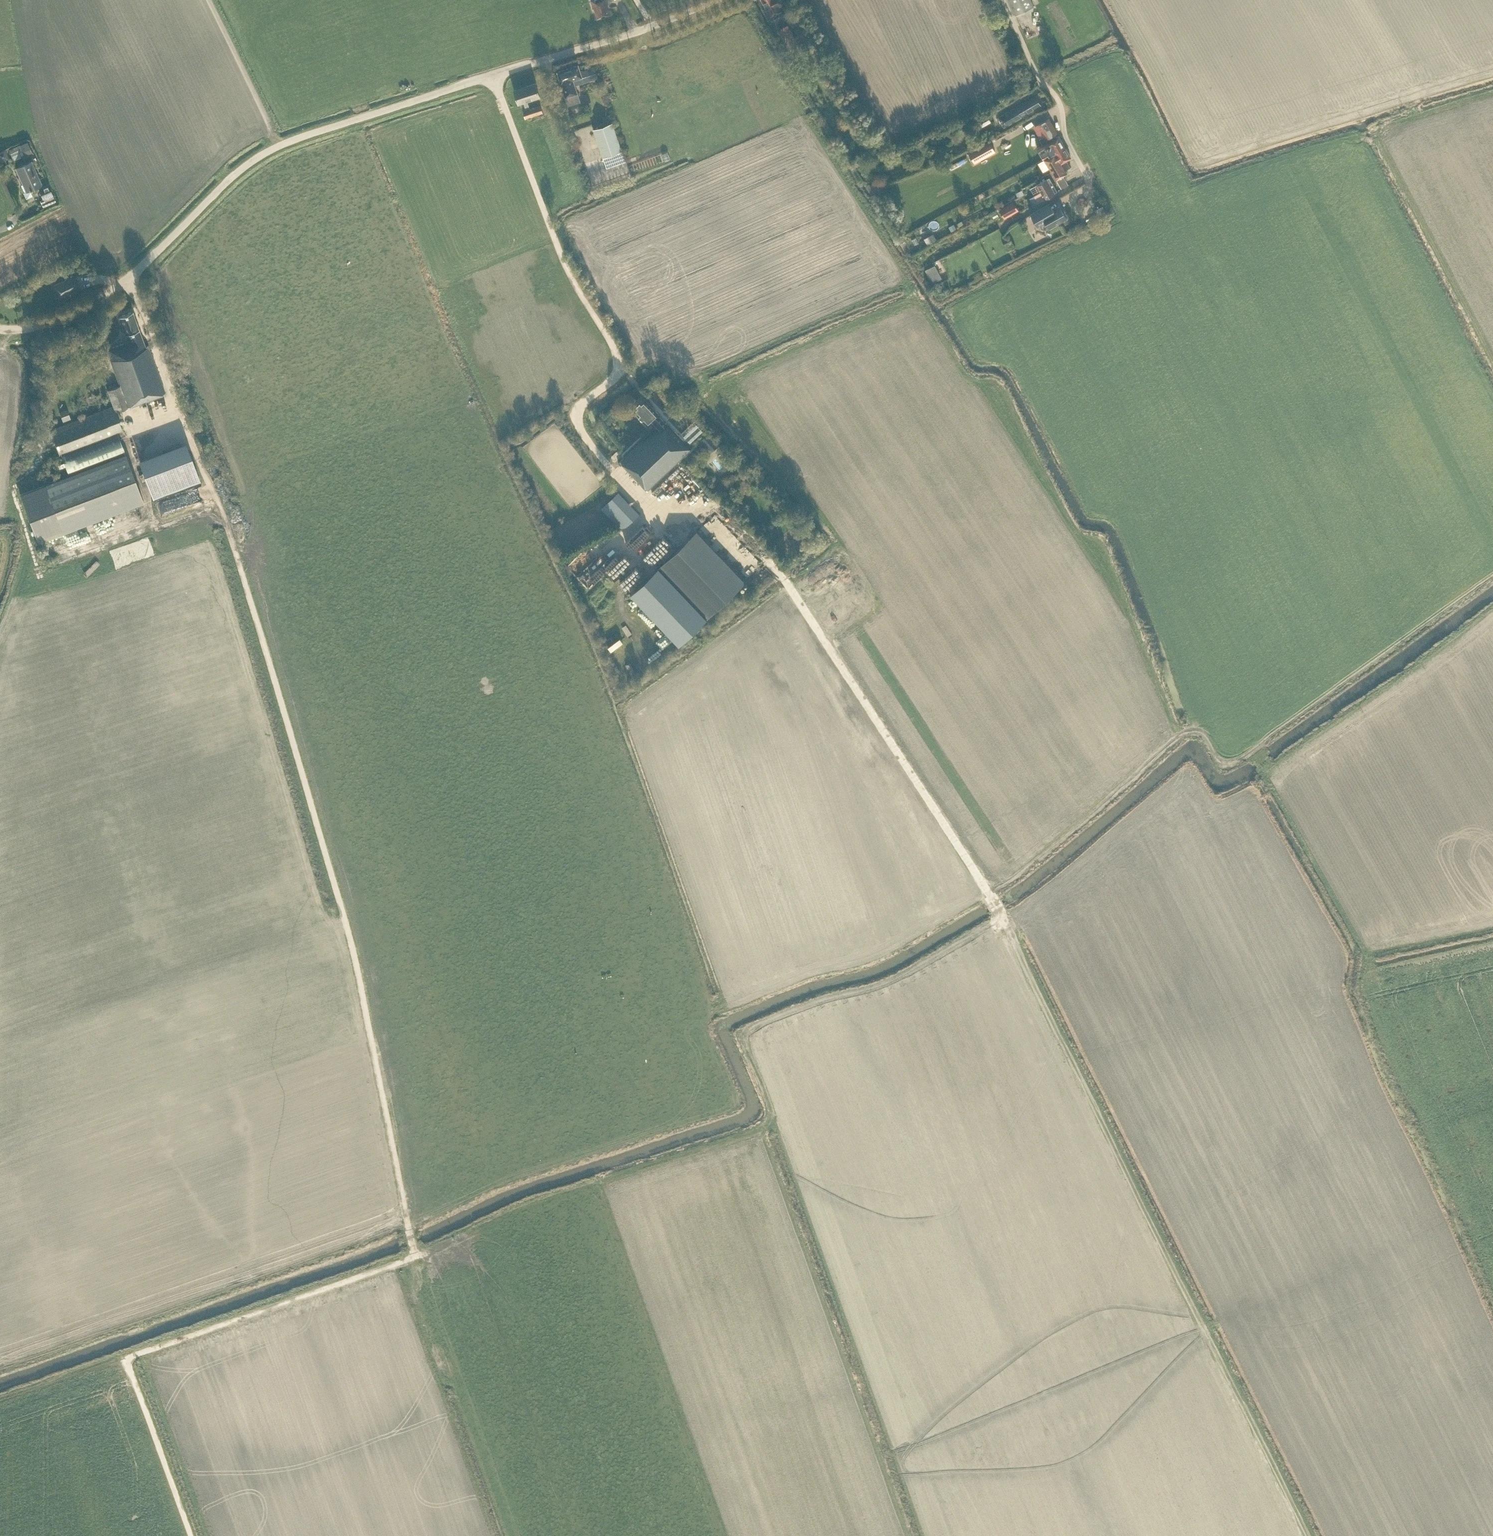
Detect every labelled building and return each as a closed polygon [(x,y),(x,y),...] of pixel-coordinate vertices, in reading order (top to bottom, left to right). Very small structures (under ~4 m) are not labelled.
[(593,8),(594,7),(597,18),(610,14),(607,3),(608,3),(607,0),(591,0),(593,8)] [(766,8),(763,10),(767,16),(777,11),(778,12),(781,11),(778,6),(785,3),(783,0),(762,0),(766,8)] [(1031,0),(1009,0),(1015,14),(1033,6),(1031,0)] [(791,31),(787,25),(779,29),(783,36),(792,51),(800,46),(791,31)] [(578,64),(557,71),(565,97),(568,104),(580,100),(578,93),(573,80),(582,77),(578,64)] [(540,105),(530,109),(527,101),(540,97),(535,83),(514,90),(518,104),(524,102),(526,110),(523,111),(525,119),(539,114),(540,118),(544,117),(540,105)] [(1040,105),(1035,95),(1023,102),(1015,107),(1015,106),(998,117),(1004,126),(1021,116),(1040,105)] [(979,129),(991,122),(987,115),(975,122),(979,129)] [(1042,144),(1037,147),(1043,159),(1049,155),(1054,152),(1065,146),(1058,135),(1056,137),(1054,134),(1056,132),(1049,119),(1038,125),(1044,136),(1039,138),(1042,144)] [(622,150),(613,123),(612,122),(593,129),(603,157),(622,150)] [(13,160),(32,152),(27,141),(8,150),(13,160)] [(974,163),(995,152),(989,141),(968,152),(974,163)] [(1055,153),(1044,159),(1056,180),(1067,173),(1065,170),(1070,167),(1066,160),(1071,157),(1065,146),(1054,152),(1055,153)] [(958,167),(968,163),(966,157),(956,161),(958,167)] [(20,177),(21,176),(24,183),(21,184),(24,192),(23,192),(26,198),(32,195),(30,190),(32,189),(32,188),(41,184),(31,161),(16,168),(20,177)] [(1040,191),(1034,195),(1038,201),(1054,193),(1054,192),(1056,191),(1054,185),(1049,177),(1036,184),(1036,185),(1040,191)] [(43,198),(52,194),(47,184),(38,188),(43,198)] [(52,194),(43,198),(39,200),(42,206),(55,201),(52,194)] [(1034,195),(1033,195),(1029,197),(1033,204),(1038,201),(1034,195)] [(1013,201),(999,209),(1004,218),(1018,210),(1013,201)] [(1030,214),(1037,226),(1039,225),(1041,228),(1046,229),(1048,227),(1048,228),(1066,218),(1059,206),(1053,209),(1049,203),(1030,214)] [(1102,207),(1094,211),(1097,216),(1105,212),(1102,207)] [(933,233),(924,238),(927,245),(936,240),(933,233)] [(941,277),(934,265),(925,269),(932,282),(941,277)] [(72,292),(73,294),(80,291),(72,274),(64,277),(65,279),(53,285),(59,297),(72,292)] [(60,453),(68,474),(125,452),(117,431),(122,429),(115,411),(165,393),(148,346),(145,346),(132,311),(119,316),(126,337),(124,338),(125,342),(106,349),(120,385),(107,390),(113,406),(50,430),(58,453),(60,453)] [(647,490),(671,468),(692,449),(666,422),(665,422),(659,415),(660,414),(644,398),(632,409),(648,425),(651,422),(656,427),(620,461),(647,490)] [(59,411),(63,421),(70,418),(67,409),(59,411)] [(706,434),(698,441),(709,453),(717,445),(706,434)] [(142,469),(152,498),(200,480),(189,451),(142,469)] [(125,454),(44,485),(20,494),(38,541),(62,532),(143,501),(134,476),(125,454)] [(748,481),(752,477),(746,472),(743,476),(748,481)] [(630,593),(679,644),(745,581),(696,530),(630,593)]
